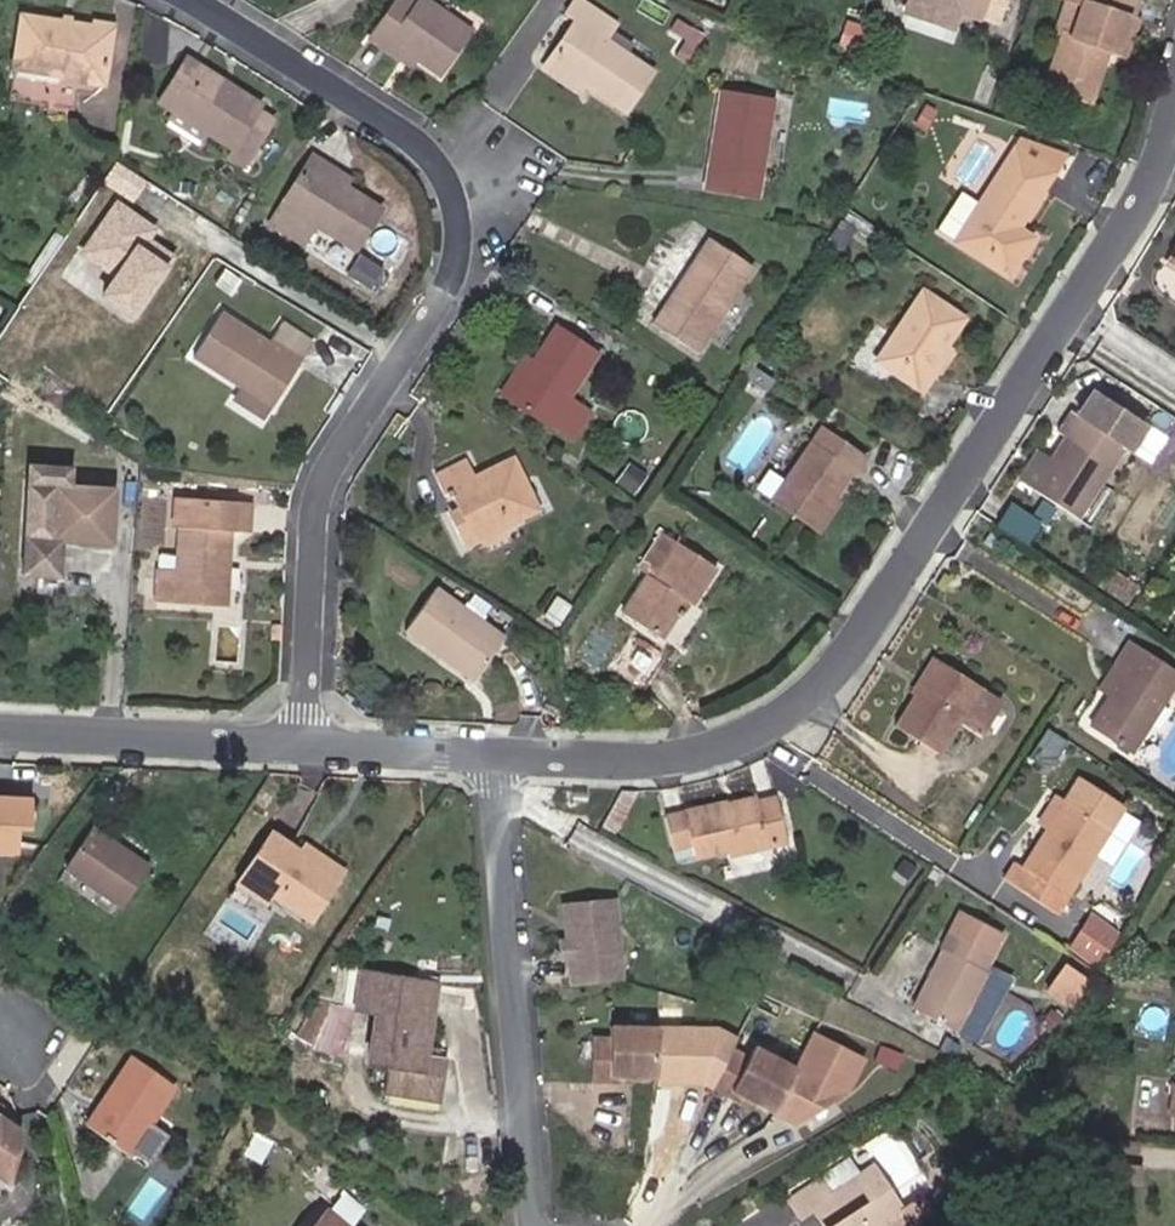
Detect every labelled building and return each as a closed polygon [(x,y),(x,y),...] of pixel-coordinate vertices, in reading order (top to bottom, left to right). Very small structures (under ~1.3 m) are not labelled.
[(473,35),(422,2),(416,9),(402,0),(399,0),(372,40),(388,51),(392,43),(444,77),(473,35)] [(914,2),(968,21),(983,27),(984,25),(998,31),(1009,0),(914,0),(914,2)] [(1115,60),(1128,24),(1134,26),(1141,5),(1127,0),(1069,0),(1068,4),(1077,6),(1065,40),(1058,37),(1038,91),(1089,109),(1106,57),(1115,60)] [(556,63),(591,89),(629,116),(657,76),(611,43),(622,29),(583,1),(571,17),(583,26),(556,63)] [(890,14),(909,21),(961,40),(968,21),(914,2),(910,13),(893,6),(890,14)] [(1128,24),(1115,60),(1130,65),(1142,28),(1134,26),(1128,24)] [(76,89),(99,93),(109,41),(22,25),(12,77),(5,113),(70,125),(73,103),(76,89)] [(172,115),(204,135),(233,153),(225,164),(239,173),(267,126),(253,117),(257,110),(184,63),(158,105),(172,115)] [(584,99),(591,89),(556,63),(548,73),(584,99)] [(96,108),(99,93),(76,89),(73,103),(96,108)] [(705,186),(758,195),(772,99),(720,91),(705,186)] [(198,145),(204,135),(172,115),(166,124),(198,145)] [(1064,157),(1023,143),(1018,151),(1053,174),(1064,157)] [(1018,151),(1015,150),(981,203),(956,241),(1008,274),(1032,237),(1017,228),(1053,174),(1018,151)] [(310,160),(303,172),(341,194),(347,184),(310,160)] [(341,194),(303,172),(268,224),(305,247),(314,233),(349,256),(376,215),(341,194)] [(970,196),(945,234),(956,241),(981,203),(970,196)] [(107,218),(74,265),(110,290),(146,315),(179,267),(107,218)] [(838,258),(857,231),(842,220),(823,248),(838,258)] [(305,247),(268,224),(263,232),(300,256),(305,247)] [(655,322),(697,349),(752,266),(711,239),(655,322)] [(1166,263),(1174,269),(1174,250),(1166,263)] [(1163,269),(1174,277),(1174,269),(1166,263),(1163,269)] [(104,300),(139,324),(146,315),(110,290),(104,300)] [(947,344),(964,317),(922,290),(876,360),(922,390),(951,346),(947,344)] [(221,312),(193,357),(240,387),(273,408),(314,342),(282,322),(270,342),(221,312)] [(596,353),(555,327),(533,361),(509,398),(572,438),(590,411),(567,396),(596,353)] [(526,356),(502,393),(509,398),(533,361),(526,356)] [(769,393),(777,380),(758,368),(750,380),(769,393)] [(232,400),(265,421),(273,408),(240,387),(232,400)] [(1034,488),(1078,516),(1125,444),(1132,448),(1147,425),(1094,391),(1080,413),(1074,409),(1060,430),(1068,436),(1050,463),(1034,488)] [(808,524),(829,493),(835,496),(853,469),(856,472),(865,458),(821,428),(772,499),(808,524)] [(1020,479),(1034,488),(1050,463),(1036,453),(1020,479)] [(504,525),(539,510),(514,457),(474,476),(466,459),(435,474),(444,492),(448,489),(460,514),(451,519),(464,545),(478,538),(481,545),(508,532),(504,525)] [(113,551),(116,496),(29,490),(24,572),(32,582),(51,583),(56,567),(51,560),(52,547),(113,551)] [(821,532),(841,500),(835,496),(829,493),(808,524),(821,532)] [(258,507),(184,500),(178,556),(177,573),(163,572),(159,572),(156,602),(199,607),(200,596),(220,598),(223,554),(233,555),(236,531),(256,533),(258,507)] [(678,608),(686,595),(693,599),(713,567),(676,543),(663,535),(642,568),(648,572),(623,612),(660,635),(678,608)] [(199,607),(228,609),(233,555),(223,554),(220,598),(200,596),(199,607)] [(165,555),(163,572),(177,573),(178,556),(165,555)] [(60,584),(62,560),(51,560),(56,567),(51,583),(60,584)] [(32,582),(24,572),(23,581),(32,582)] [(439,653),(444,646),(479,670),(505,635),(436,586),(405,629),(439,653)] [(678,608),(685,612),(693,599),(686,595),(678,608)] [(629,636),(608,666),(645,689),(665,658),(629,636)] [(1127,670),(1109,698),(1093,724),(1130,748),(1174,680),(1174,673),(1129,643),(1116,663),(1127,670)] [(439,653),(473,678),(479,670),(444,646),(439,653)] [(898,725),(939,752),(958,721),(980,688),(934,658),(913,692),(917,694),(898,725)] [(1116,663),(1099,691),(1109,698),(1127,670),(1116,663)] [(978,734),(999,700),(980,688),(958,721),(978,734)] [(1003,882),(1052,913),(1120,806),(1078,780),(1022,869),(1014,864),(1003,882)] [(720,809),(719,804),(684,813),(665,817),(671,846),(691,842),(694,855),(729,847),(730,854),(784,843),(774,798),(720,809)] [(65,868),(120,906),(149,865),(93,826),(65,868)] [(271,895),(310,921),(338,875),(299,850),(272,832),(243,878),(271,895)] [(344,867),(305,841),(299,850),(338,875),(344,867)] [(238,886),(265,904),(271,895),(243,878),(238,886)] [(572,984),(623,979),(616,901),(565,905),(572,984)] [(940,948),(942,949),(913,1007),(959,1029),(987,972),(985,971),(993,955),(1004,934),(958,911),(947,932),(940,948)] [(1099,968),(1119,936),(1094,919),(1073,951),(1099,968)] [(1065,994),(1076,973),(1054,962),(1043,984),(1065,994)] [(429,1024),(418,1022),(424,985),(362,975),(356,1013),(375,1016),(367,1065),(387,1068),(383,1095),(437,1104),(442,1073),(422,1070),(429,1024)] [(429,1024),(435,988),(424,985),(418,1022),(429,1024)] [(598,1035),(597,1079),(614,1080),(614,1074),(634,1074),(656,1076),(656,1086),(710,1090),(737,1036),(719,1027),(615,1024),(615,1035),(598,1035)] [(733,1089),(753,1100),(750,1105),(793,1129),(848,1092),(864,1058),(813,1033),(798,1064),(758,1043),(749,1060),(733,1052),(716,1086),(731,1094),(733,1089)] [(177,1089),(131,1057),(85,1123),(130,1155),(134,1150),(152,1162),(168,1140),(150,1127),(177,1089)] [(750,1105),(753,1100),(733,1089),(731,1094),(750,1105)] [(9,1183),(16,1125),(0,1113),(0,1177),(9,1183)] [(868,1166),(859,1152),(828,1171),(838,1186),(868,1166)] [(828,1171),(798,1192),(807,1206),(824,1195),(829,1203),(826,1205),(840,1225),(869,1225),(892,1210),(901,1225),(937,1202),(927,1185),(907,1198),(881,1158),(868,1166),(838,1186),(828,1171)] [(1146,1185),(1148,1166),(1110,1163),(1109,1182),(1146,1185)] [(313,1225),(352,1225),(328,1207),(313,1225)]
